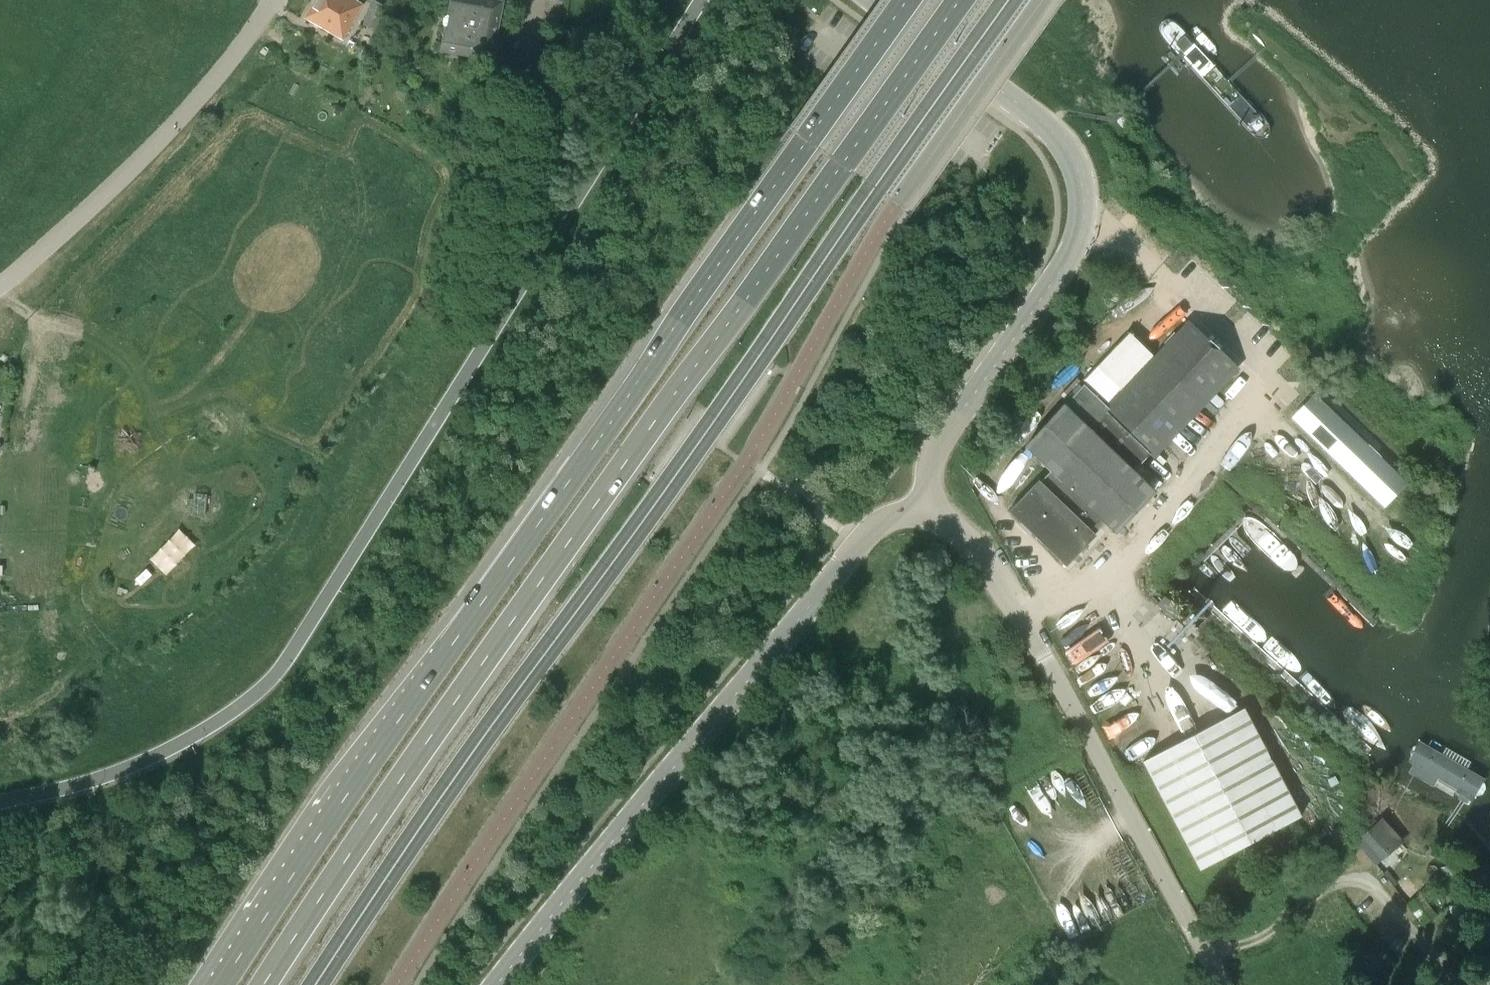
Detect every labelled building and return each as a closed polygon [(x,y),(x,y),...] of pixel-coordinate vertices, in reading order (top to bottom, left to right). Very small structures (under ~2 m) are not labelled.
[(316,1),(351,21),(361,5),(352,0),(317,0),(316,1)] [(367,14),(383,19),(387,7),(375,0),(371,0),(367,14)] [(447,15),(449,16),(447,27),(445,27),(440,50),(492,60),(503,2),(494,0),(450,0),(447,15)] [(351,21),(316,1),(307,17),(342,37),(351,21)] [(1172,12),(1155,28),(1257,144),(1275,129),(1172,12)] [(379,31),(383,19),(367,14),(363,25),(378,31),(379,31)] [(1009,510),(1008,511),(1066,567),(1067,566),(1066,564),(1069,560),(1106,523),(1111,527),(1115,532),(1136,511),(1155,491),(1134,471),(1150,455),(1152,452),(1233,368),(1211,347),(1189,327),(1111,410),(1093,394),(1087,388),(1084,385),(1025,448),(1038,459),(1050,471),(1014,509),(1011,512),(1009,510)] [(1140,344),(1127,332),(1083,379),(1086,382),(1089,385),(1095,391),(1108,403),(1152,357),(1140,344)] [(1093,394),(1095,391),(1089,385),(1087,388),(1093,394)] [(1413,490),(1310,393),(1290,414),(1344,465),(1347,462),(1396,509),(1413,490)] [(1152,757),(1142,762),(1199,870),(1300,816),(1243,709),(1152,757)] [(1472,825),(1489,810),(1489,769),(1486,766),(1461,749),(1441,734),(1424,722),(1381,776),(1394,788),(1413,797),(1441,808),(1459,817),(1472,825)] [(1472,825),(1482,836),(1489,847),(1489,810),(1472,825)] [(1377,822),(1358,840),(1356,842),(1376,864),(1401,841),(1390,829),(1381,819),(1377,822)]
